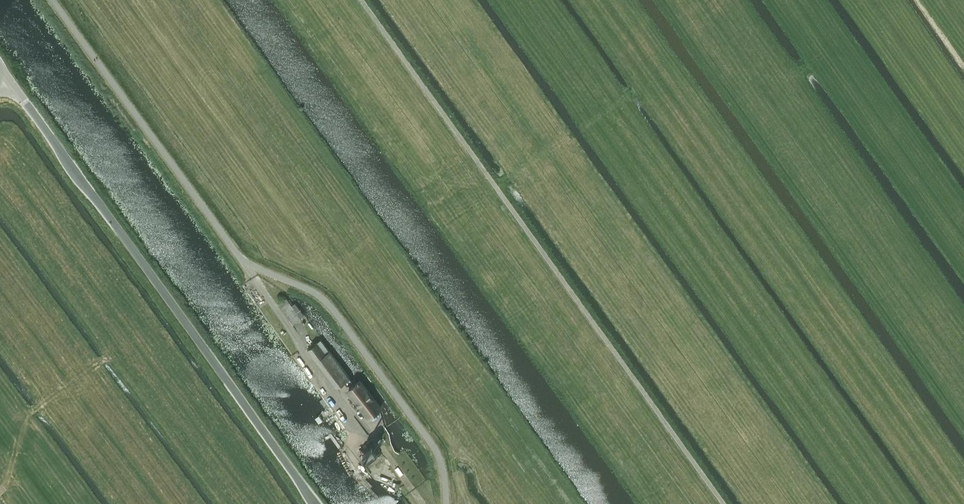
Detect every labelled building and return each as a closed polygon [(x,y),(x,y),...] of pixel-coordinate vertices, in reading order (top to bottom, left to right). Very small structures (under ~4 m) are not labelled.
[(293,324),(301,318),(286,298),(279,303),(293,324)] [(337,386),(350,377),(321,339),(309,348),(337,386)] [(352,393),(360,404),(369,416),(381,407),(360,380),(350,388),(354,392),(352,393)] [(369,459),(381,451),(373,440),(361,448),(369,459)]
